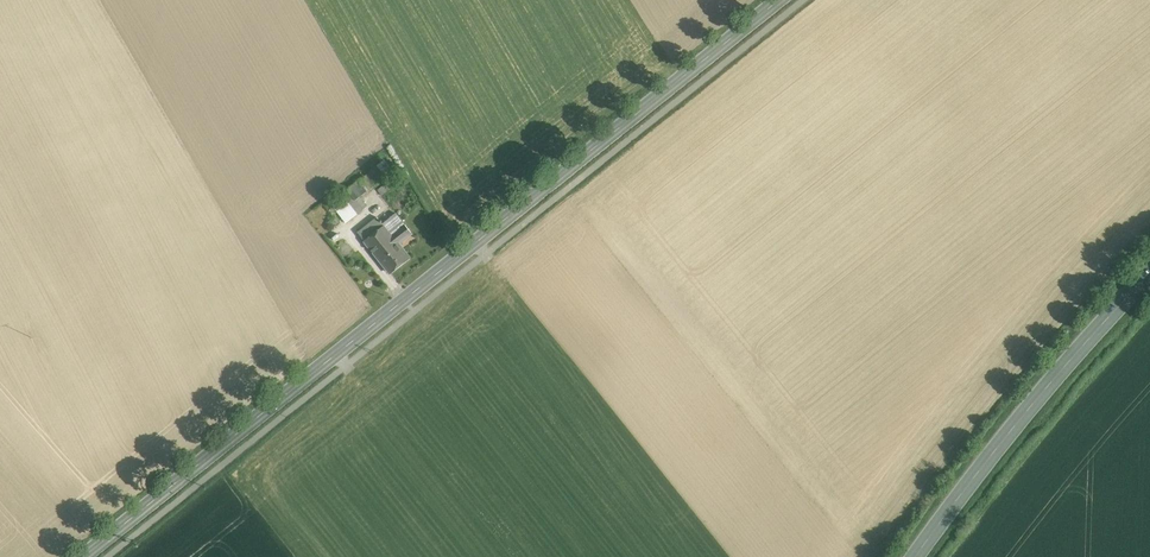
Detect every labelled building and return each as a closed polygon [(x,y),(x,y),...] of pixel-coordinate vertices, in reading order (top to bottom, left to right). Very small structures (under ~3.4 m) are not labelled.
[(364,177),(372,187),(393,171),(385,161),(364,177)] [(364,177),(359,181),(367,191),(372,187),(364,177)] [(392,179),(377,190),(382,195),(396,184),(392,179)] [(367,191),(359,181),(358,180),(347,189),(353,197),(357,194),(360,197),(367,191)] [(360,197),(357,194),(353,197),(363,209),(367,206),(360,197)] [(363,209),(353,197),(344,204),(353,216),(363,209)] [(353,216),(344,204),(336,210),(346,222),(353,216)] [(384,225),(391,234),(405,224),(396,212),(382,223),(384,225)] [(378,218),(358,233),(364,240),(384,225),(382,223),(378,218)] [(405,224),(391,234),(399,243),(412,233),(405,224)] [(391,234),(384,225),(364,240),(390,273),(410,257),(399,243),(391,234)]
